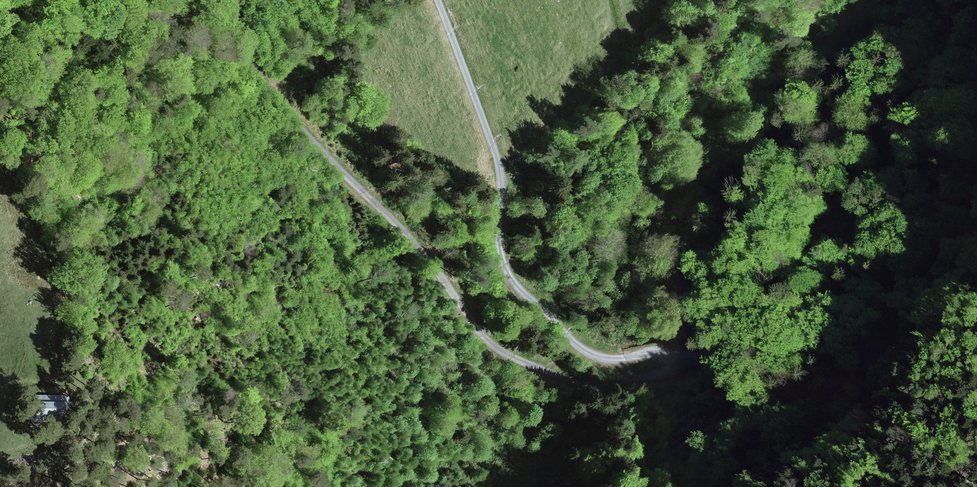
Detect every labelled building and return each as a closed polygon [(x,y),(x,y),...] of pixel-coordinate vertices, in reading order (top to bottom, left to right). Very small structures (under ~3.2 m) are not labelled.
[(69,424),(69,396),(35,395),(34,424),(69,424)]
